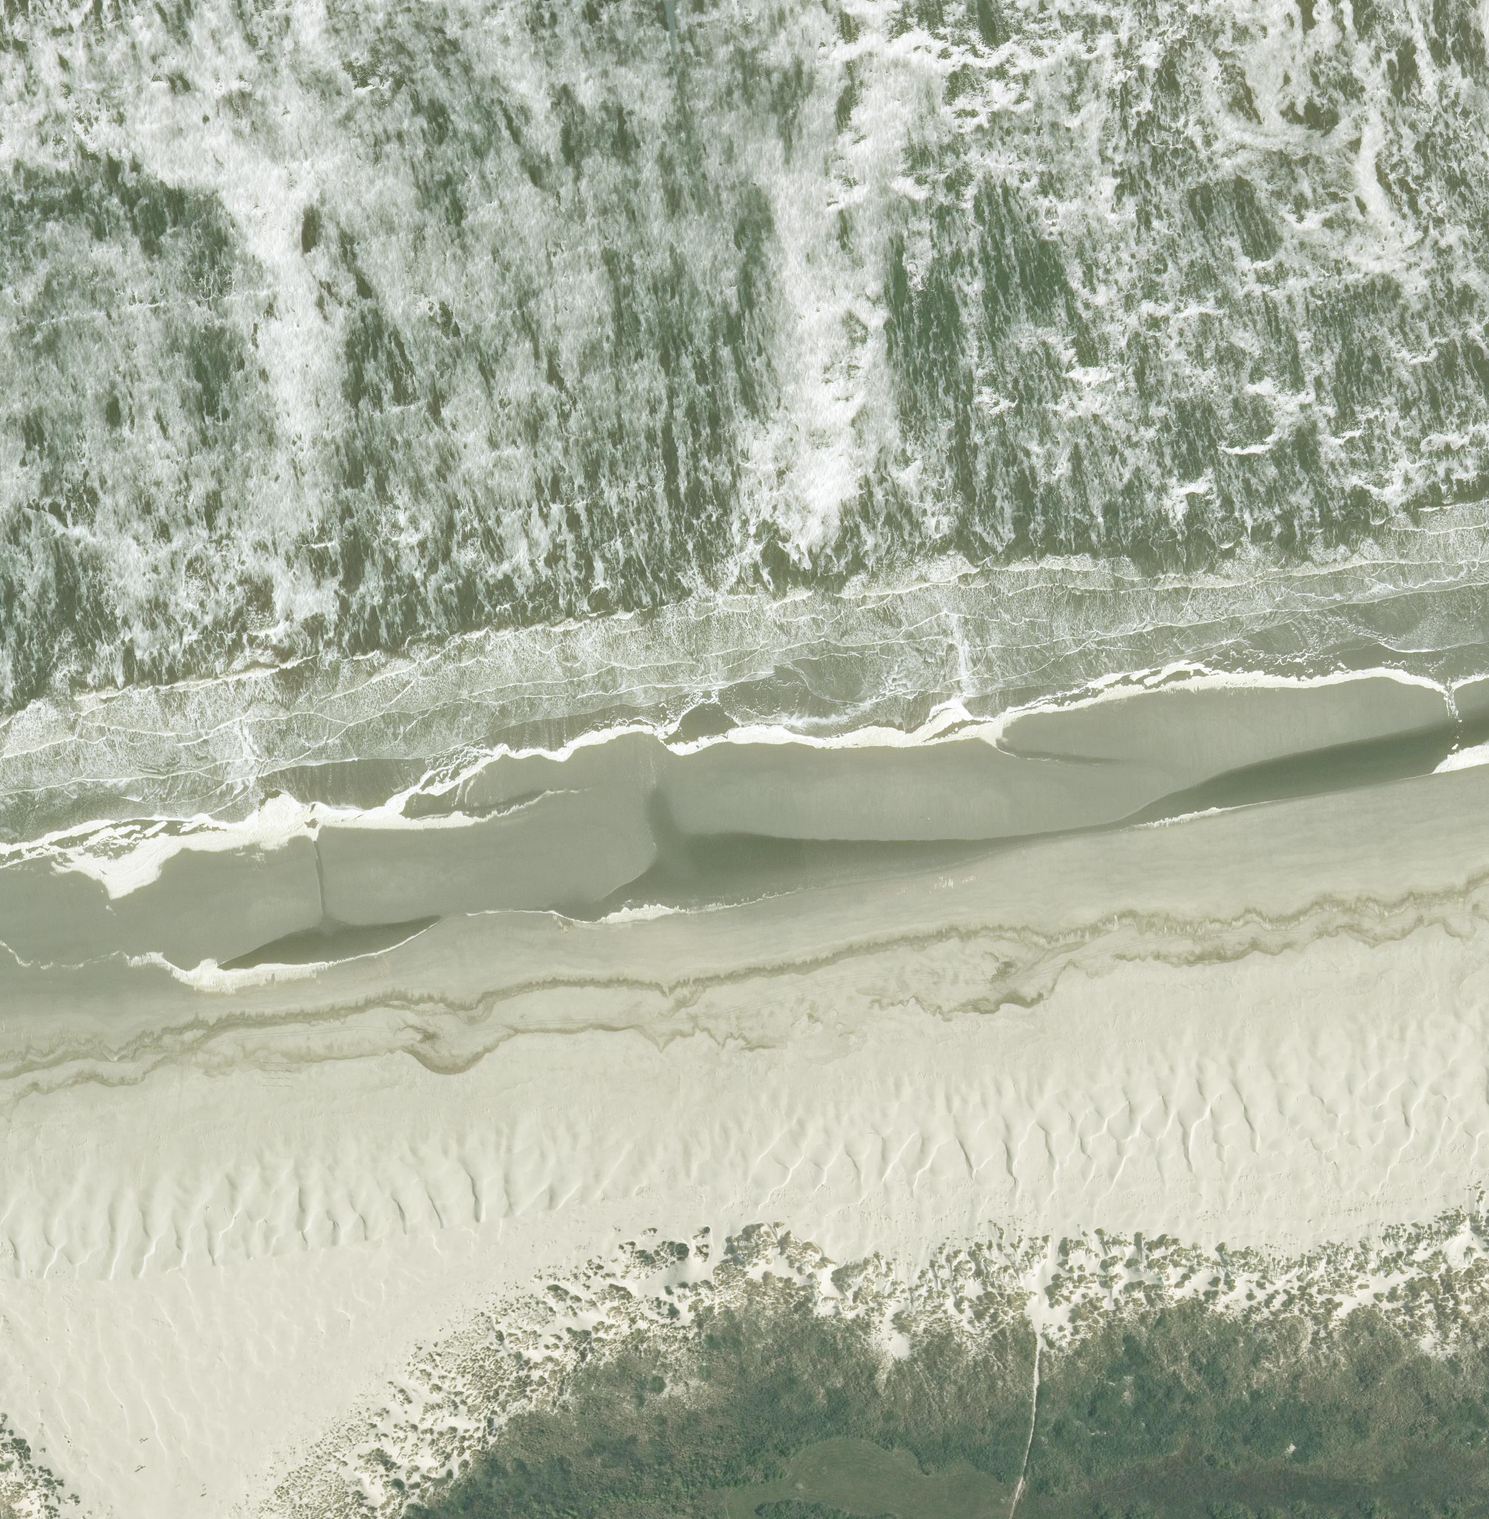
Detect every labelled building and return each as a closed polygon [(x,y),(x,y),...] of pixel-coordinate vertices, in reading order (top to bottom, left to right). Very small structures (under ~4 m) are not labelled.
[(266,1086),(290,1087),(291,1064),(267,1063),(266,1086)]
